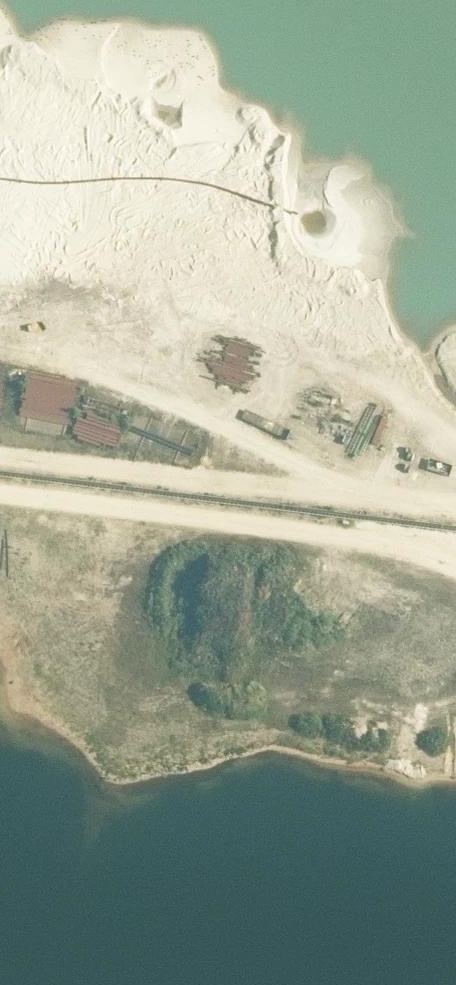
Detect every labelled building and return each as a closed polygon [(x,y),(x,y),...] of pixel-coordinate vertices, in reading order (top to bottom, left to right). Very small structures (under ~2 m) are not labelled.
[(190,468),(203,440),(138,412),(126,440),(190,468)] [(118,444),(121,429),(93,424),(90,439),(118,444)]
